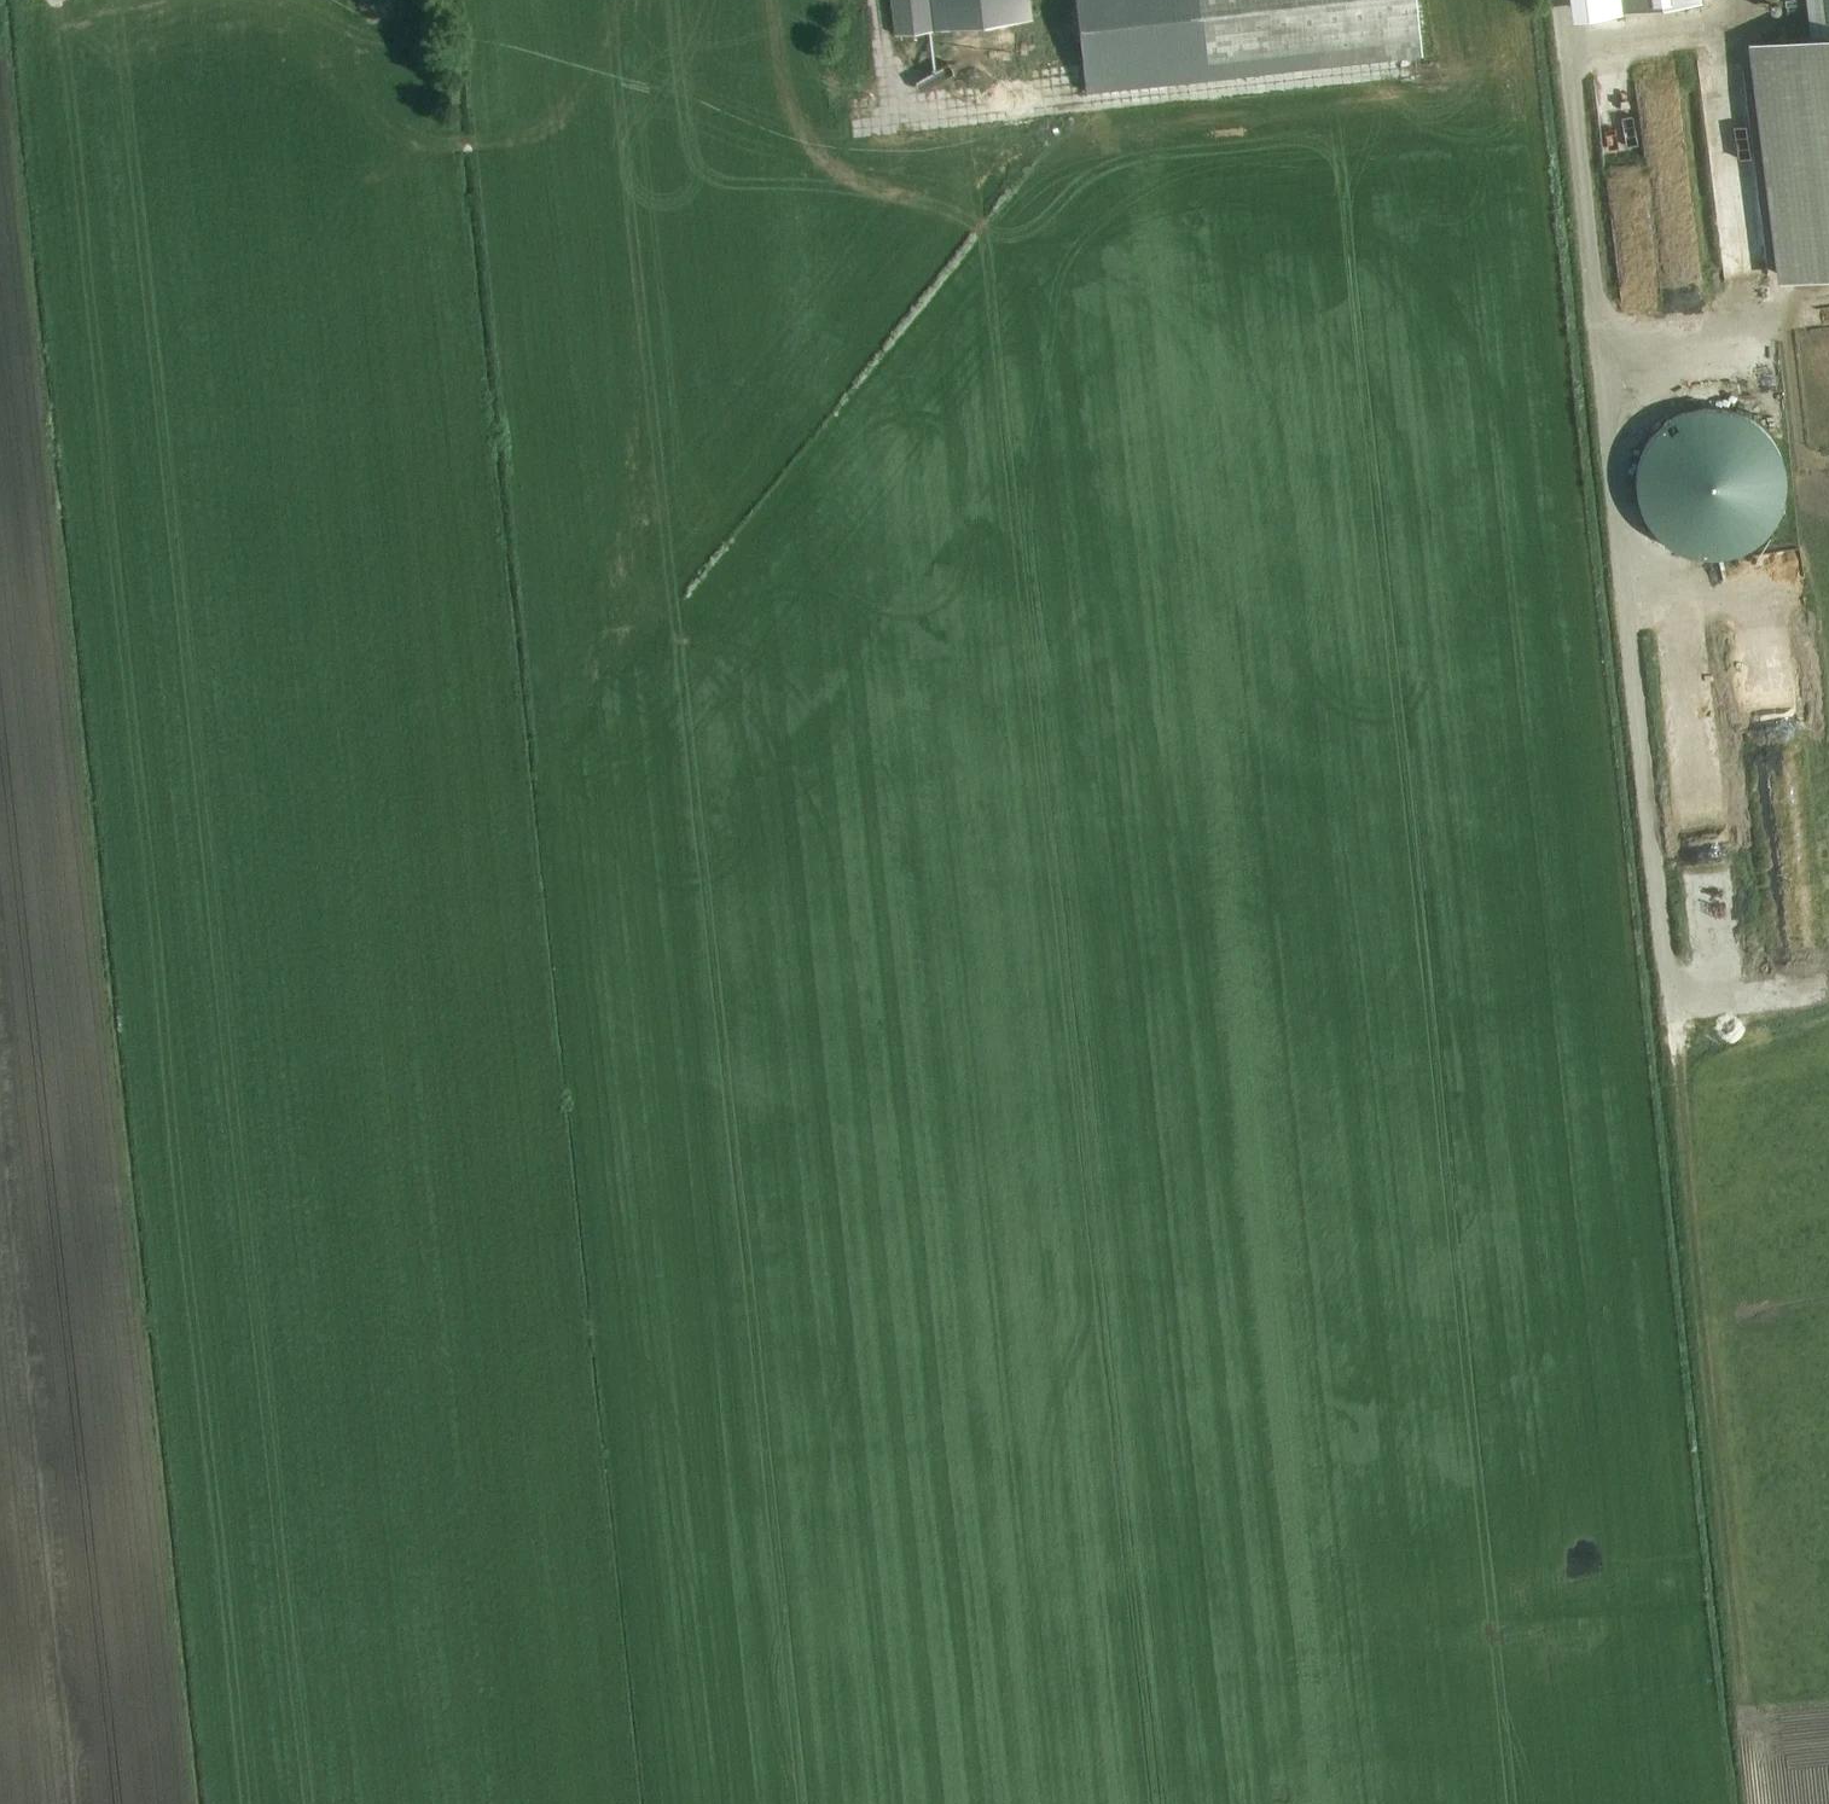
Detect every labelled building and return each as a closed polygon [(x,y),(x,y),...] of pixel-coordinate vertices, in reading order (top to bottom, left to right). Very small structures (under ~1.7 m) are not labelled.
[(896,32),(897,32),(934,28),(1032,17),(1030,0),(893,0),(896,32)] [(1087,92),(1423,55),(1417,0),(1077,0),(1087,92)] [(1622,11),(1702,3),(1702,0),(1621,0),(1622,11)] [(1786,39),(1763,42),(1792,279),(1828,274),(1828,33),(1786,39)] [(1640,531),(1637,532),(1640,539),(1639,564),(1651,564),(1651,553),(1672,546),(1672,537),(1688,538),(1743,518),(1743,495),(1726,446),(1733,444),(1733,426),(1715,426),(1715,435),(1686,434),(1695,459),(1687,462),(1672,462),(1672,438),(1670,430),(1651,437),(1651,445),(1629,445),(1646,439),(1637,439),(1620,444),(1626,461),(1641,461),(1640,531)]
